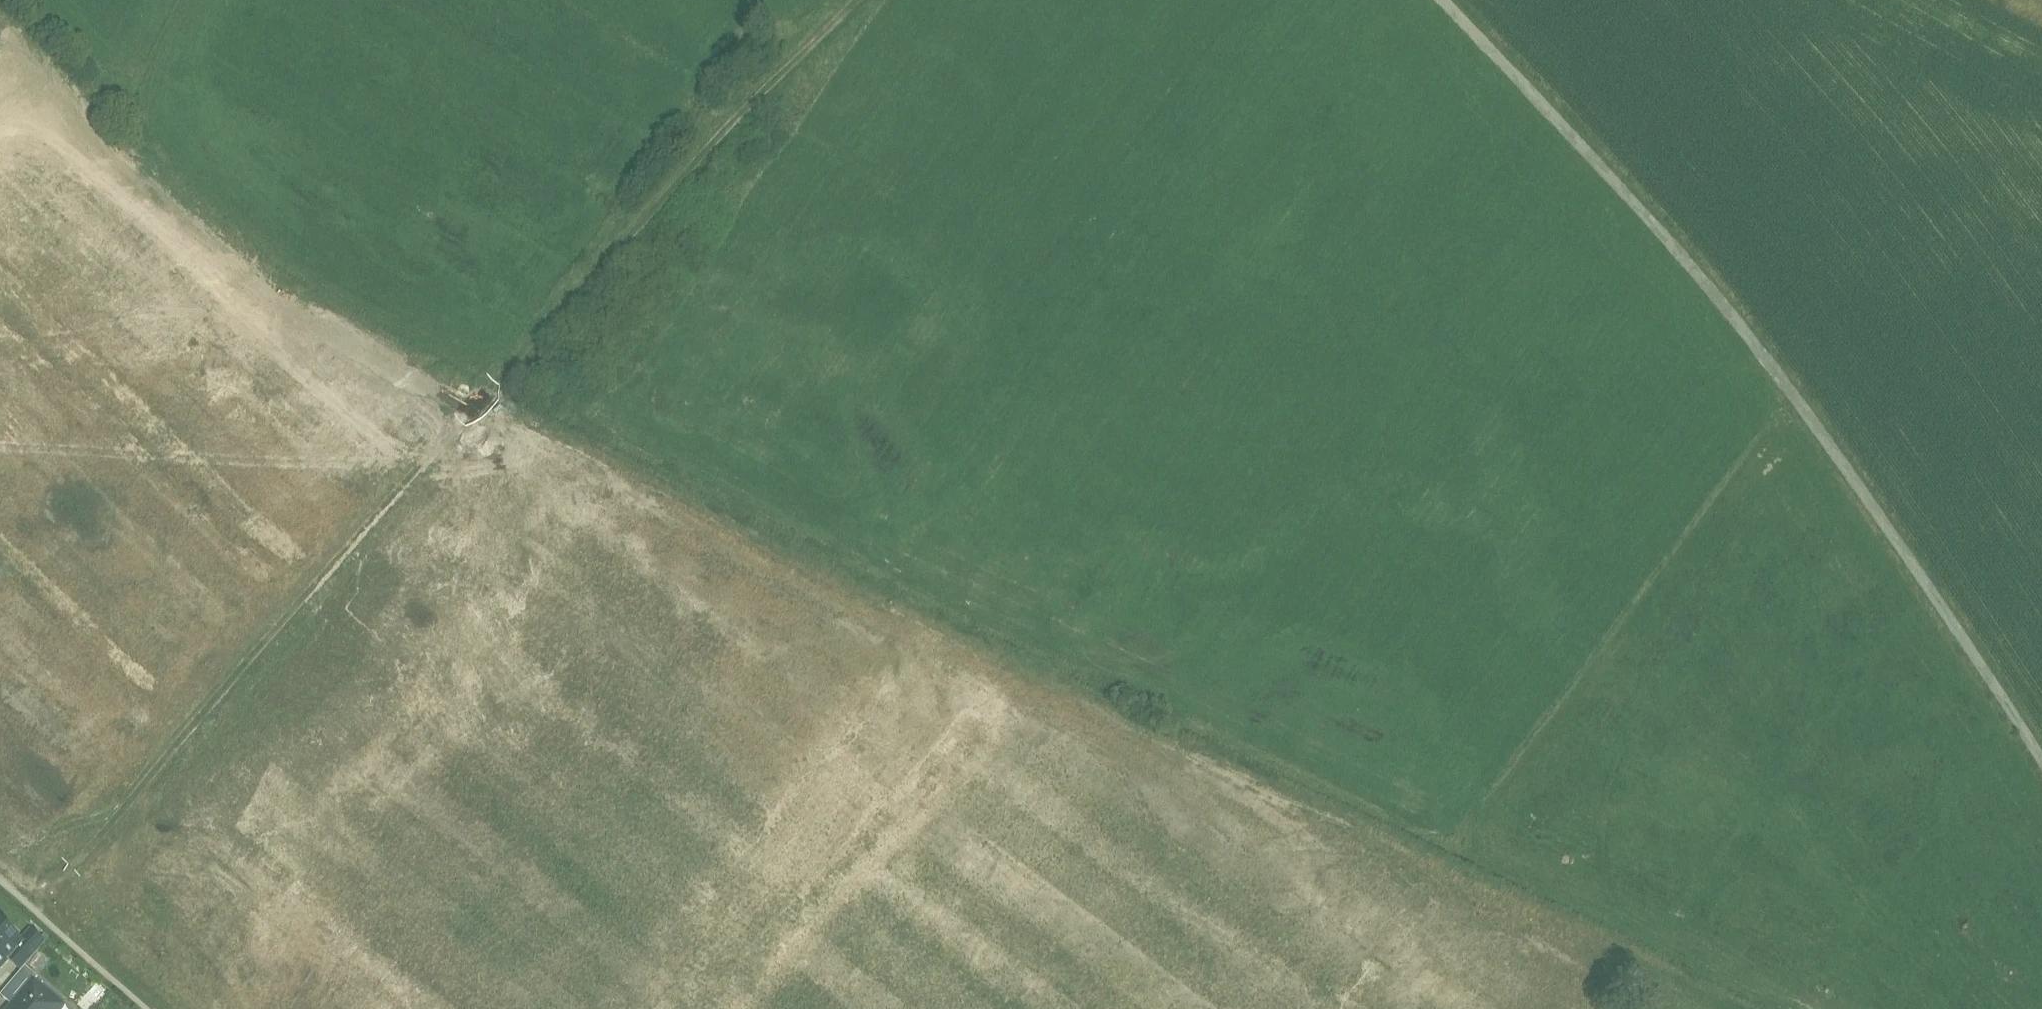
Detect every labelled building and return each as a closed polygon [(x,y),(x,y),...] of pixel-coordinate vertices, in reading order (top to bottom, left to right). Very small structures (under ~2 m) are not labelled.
[(0,917),(0,967),(24,936),(0,917)] [(34,979),(9,1008),(70,1008),(71,1008),(34,979)]
